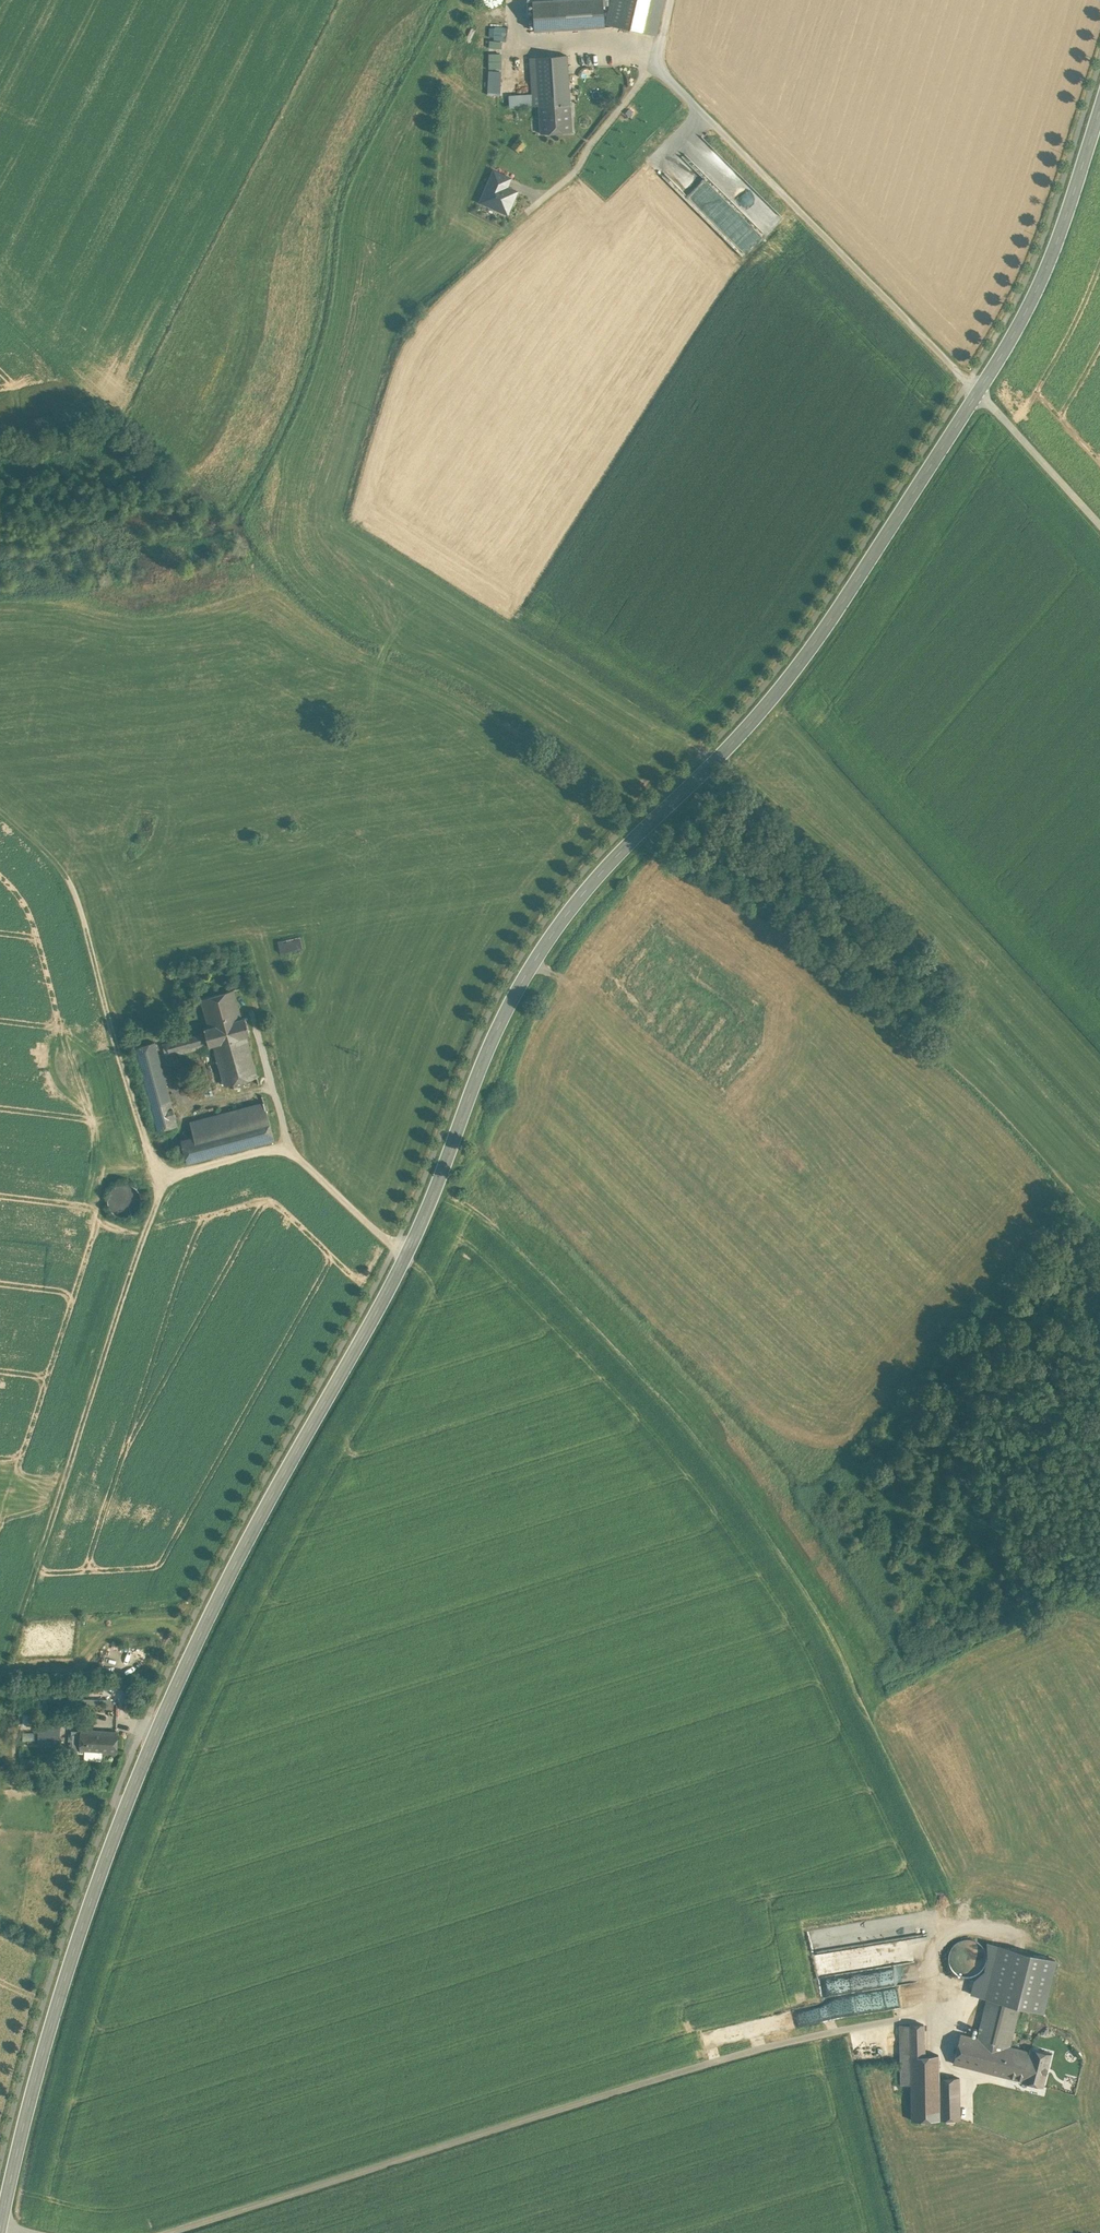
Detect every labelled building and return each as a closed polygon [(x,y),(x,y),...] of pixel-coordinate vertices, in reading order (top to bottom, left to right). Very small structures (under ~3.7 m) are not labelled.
[(533,1),(535,30),(605,25),(603,0),(543,0),(533,1)] [(609,22),(642,29),(648,0),(614,0),(609,22)] [(506,13),(515,9),(514,4),(504,7),(506,13)] [(511,33),(505,29),(499,28),(492,29),(487,33),(484,39),(483,46),(486,52),(490,57),(496,59),(503,59),(509,56),(513,51),(515,45),(514,38),(511,33)] [(530,57),(532,94),(509,95),(509,106),(540,105),(570,103),(566,55),(530,57)] [(499,70),(486,70),(486,93),(499,93),(499,70)] [(540,105),(541,133),(571,131),(570,103),(540,105)] [(525,144),(519,139),(512,146),(519,151),(525,144)] [(516,188),(506,184),(510,175),(490,167),(476,202),(506,214),(516,188)] [(300,936),(278,941),(281,953),(303,948),(300,936)] [(234,990),(201,999),(209,1027),(205,1028),(206,1032),(209,1045),(209,1046),(214,1044),(246,1035),(250,1034),(245,1017),(241,1018),(234,990)] [(206,1032),(167,1043),(169,1053),(177,1051),(178,1054),(209,1045),(206,1032)] [(246,1035),(214,1044),(225,1085),(257,1076),(246,1035)] [(177,1125),(155,1042),(135,1047),(158,1131),(177,1125)] [(264,1102),(190,1122),(194,1136),(268,1117),(264,1102)] [(194,1136),(183,1139),(181,1140),(188,1163),(274,1139),(268,1117),(194,1136)] [(141,1207),(142,1200),(140,1194),(137,1188),(131,1185),(124,1184),(118,1185),(112,1189),(109,1194),(107,1201),(109,1207),(113,1213),(118,1217),(125,1218),(131,1216),(137,1213),(141,1207)] [(30,1690),(31,1698),(62,1697),(62,1688),(30,1690)] [(32,1710),(23,1714),(26,1723),(35,1719),(32,1710)] [(61,1728),(38,1728),(38,1744),(61,1744),(61,1728)] [(118,1732),(81,1730),(81,1731),(72,1731),(71,1747),(72,1749),(76,1749),(76,1752),(85,1752),(84,1758),(102,1759),(102,1751),(117,1751),(118,1732)] [(36,1732),(23,1731),(23,1740),(36,1740),(36,1732)] [(985,1964),(986,1957),(985,1950),(981,1944),(974,1940),(967,1939),(960,1940),(954,1944),(950,1950),(949,1958),(950,1965),(954,1971),(960,1975),(968,1976),(975,1975),(981,1971),(985,1964)] [(915,1961),(818,1976),(821,1997),(918,1981),(915,1961)] [(961,2033),(953,2063),(1043,2086),(1052,2053),(1031,2048),(1030,2051),(1010,2046),(1020,2006),(987,1997),(977,2037),(961,2033)] [(924,2023),(910,2024),(911,2089),(912,2119),(940,2119),(939,2077),(939,2054),(925,2054),(924,2023)] [(910,2024),(900,2024),(902,2090),(911,2089),(910,2024)] [(708,2047),(725,2045),(722,2029),(705,2032),(708,2047)] [(960,2077),(939,2077),(940,2119),(960,2118),(960,2077)]
